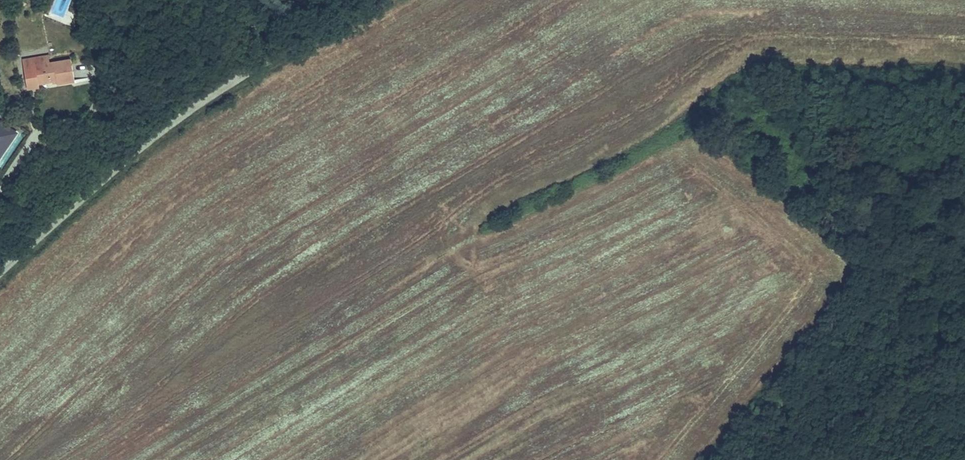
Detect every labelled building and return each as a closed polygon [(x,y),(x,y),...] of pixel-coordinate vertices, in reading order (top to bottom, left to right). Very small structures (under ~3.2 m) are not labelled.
[(31,69),(32,77),(49,75),(48,66),(31,69)] [(71,72),(32,77),(35,94),(53,91),(54,96),(73,93),(71,72)] [(17,132),(0,121),(0,161),(17,132)]
